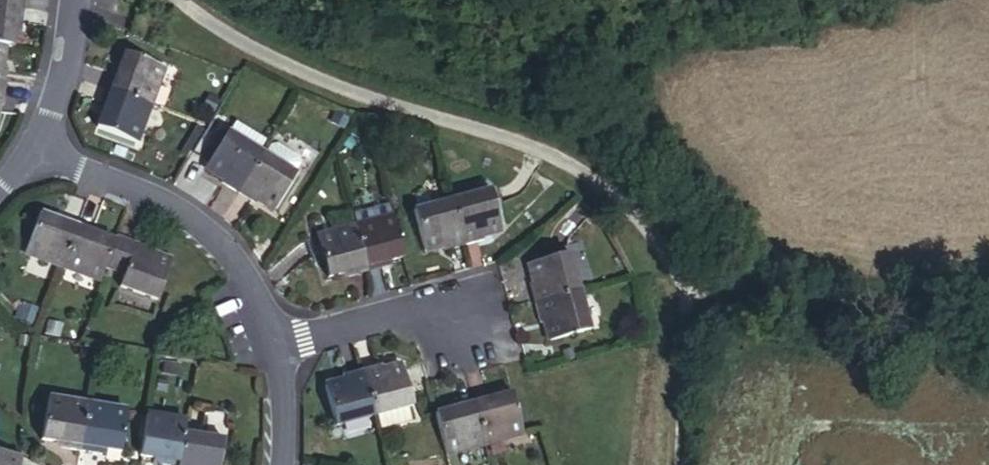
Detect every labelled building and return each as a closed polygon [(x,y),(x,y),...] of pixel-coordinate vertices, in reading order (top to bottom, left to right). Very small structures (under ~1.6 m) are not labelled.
[(0,38),(6,39),(7,16),(18,17),(20,0),(0,0),(0,38)] [(98,46),(88,71),(142,90),(158,49),(113,32),(106,48),(98,46)] [(142,90),(88,71),(80,88),(91,92),(88,103),(129,119),(142,90)] [(234,181),(264,131),(228,110),(203,149),(217,158),(213,168),(234,181)] [(295,153),(264,131),(234,181),(249,192),(257,181),(269,190),(295,153)] [(486,166),(448,174),(463,233),(486,226),(483,215),(499,211),(486,166)] [(463,233),(448,174),(407,184),(415,234),(438,229),(443,237),(463,233)] [(407,237),(395,188),(352,201),(367,258),(389,254),(387,242),(407,237)] [(367,258),(352,201),(316,209),(327,259),(341,257),(343,266),(367,258)] [(28,204),(12,244),(55,260),(73,209),(51,202),(46,212),(28,204)] [(73,209),(55,260),(89,273),(93,264),(105,232),(88,226),(90,216),(73,209)] [(105,232),(93,264),(116,275),(132,230),(108,222),(105,232)] [(530,287),(582,272),(571,228),(527,238),(533,264),(526,267),(530,287)] [(132,230),(116,275),(113,285),(148,299),(162,252),(148,247),(150,236),(132,230)] [(594,320),(582,272),(530,287),(536,309),(545,308),(551,330),(594,320)] [(429,386),(423,365),(417,342),(389,350),(387,341),(366,346),(380,397),(429,386)] [(332,409),(380,397),(366,346),(348,350),(350,361),(324,368),(332,409)] [(525,416),(515,372),(494,378),(491,368),(470,374),(484,426),(525,416)] [(445,436),(484,426),(470,374),(453,378),(454,390),(432,395),(445,436)] [(53,436),(71,439),(80,387),(38,380),(29,421),(53,424),(53,436)] [(80,387),(71,439),(93,444),(96,432),(113,433),(120,394),(80,387)] [(139,390),(132,436),(153,440),(152,450),(173,453),(180,413),(183,397),(139,390)] [(378,427),(408,421),(406,407),(375,413),(378,427)] [(173,453),(173,461),(194,464),(197,456),(217,459),(224,420),(180,413),(173,453)] [(12,461),(5,460),(8,440),(0,439),(0,464),(11,464),(12,461)]
